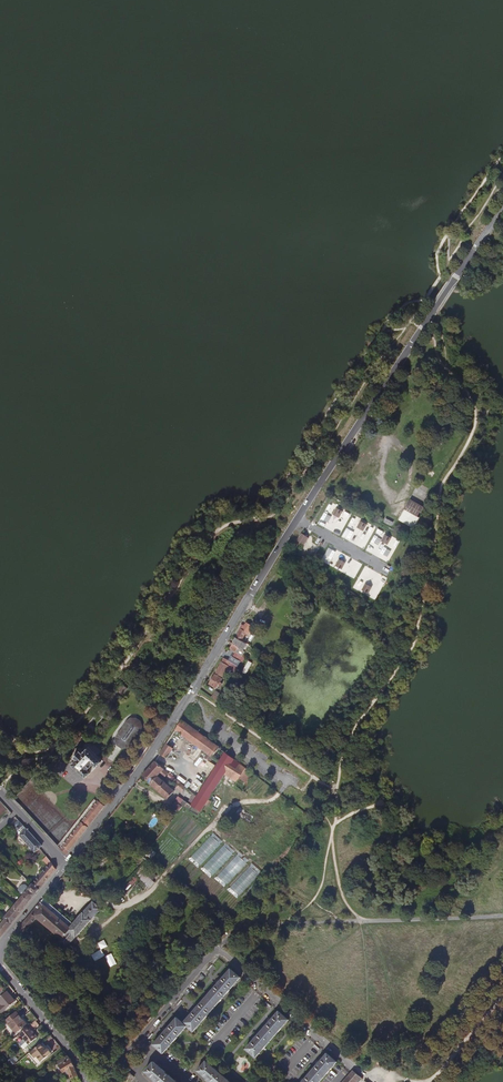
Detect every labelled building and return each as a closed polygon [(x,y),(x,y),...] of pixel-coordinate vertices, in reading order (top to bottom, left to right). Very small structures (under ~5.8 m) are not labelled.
[(399,520),(415,528),(421,517),(419,516),(424,506),(411,499),(399,520)] [(302,533),(297,541),(304,545),(309,538),(302,533)] [(390,548),(385,545),(379,557),(389,562),(400,541),(395,539),(390,548)] [(268,594),(265,598),(270,602),(274,597),(268,594)] [(242,629),(241,629),(230,649),(237,653),(247,637),(253,626),(247,622),(242,629)] [(224,658),(216,673),(223,677),(229,667),(226,664),(228,660),(224,658)] [(246,673),(252,662),(249,660),(243,671),(246,673)] [(216,674),(210,684),(217,689),(223,679),(216,674)] [(216,691),(212,697),(219,702),(223,695),(216,691)] [(136,766),(162,726),(158,724),(149,737),(140,731),(142,726),(140,720),(135,717),(130,717),(126,721),(117,735),(115,740),(117,745),(121,748),(127,748),(132,744),(137,748),(136,750),(133,748),(130,753),(136,758),(133,764),(136,766)] [(182,722),(182,721),(175,730),(182,735),(208,754),(205,758),(210,761),(213,757),(219,762),(225,753),(182,722)] [(182,735),(175,730),(166,744),(174,749),(182,735)] [(166,744),(160,754),(167,759),(174,749),(166,744)] [(77,759),(72,764),(86,777),(91,772),(89,769),(94,764),(97,766),(102,761),(88,747),(83,752),(81,750),(74,757),(77,759)] [(246,792),(256,776),(248,770),(225,753),(219,762),(197,797),(193,804),(192,806),(201,812),(206,804),(209,806),(212,802),(209,800),(225,774),(231,778),(229,782),(246,792)] [(199,767),(202,764),(200,762),(203,759),(201,757),(195,763),(199,767)] [(163,769),(155,762),(142,776),(151,784),(158,776),(160,773),(163,769)] [(204,766),(201,774),(207,777),(211,769),(204,766)] [(165,777),(168,773),(163,769),(160,773),(165,777)] [(175,790),(158,776),(151,784),(168,798),(175,790)] [(186,788),(181,784),(178,788),(183,792),(186,788)] [(63,845),(60,848),(68,854),(105,806),(98,800),(91,809),(63,845)] [(181,806),(183,807),(189,811),(192,806),(193,804),(192,803),(191,805),(184,801),(181,806)] [(63,845),(91,809),(89,808),(61,843),(63,845)] [(42,846),(24,826),(21,828),(24,832),(20,836),(35,853),(40,848),(42,846)] [(198,867),(223,841),(215,833),(189,858),(198,867)] [(202,869),(211,877),(236,851),(226,842),(202,869)] [(240,852),(216,878),(225,886),(249,860),(240,852)] [(56,870),(51,861),(47,857),(43,860),(48,866),(31,887),(27,884),(24,884),(20,888),(21,892),(24,895),(5,918),(6,920),(0,926),(0,935),(1,936),(56,870)] [(253,863),(228,889),(237,897),(262,871),(253,863)] [(129,881),(133,885),(139,878),(150,888),(156,880),(141,867),(129,881)] [(74,924),(45,899),(44,899),(14,935),(19,940),(37,918),(62,939),(59,943),(66,949),(101,909),(97,906),(98,905),(97,905),(98,904),(97,903),(96,904),(92,902),(82,914),(74,924)] [(101,948),(107,944),(104,938),(98,941),(101,948)] [(92,955),(97,960),(105,954),(101,948),(92,955)] [(113,963),(119,961),(115,950),(109,953),(113,963)] [(178,1018),(154,1045),(163,1054),(187,1026),(193,1032),(241,978),(231,969),(183,1023),(178,1018)] [(0,997),(0,1003),(4,1008),(1,1010),(3,1012),(15,1001),(7,991),(0,997)] [(30,1025),(38,1019),(31,1011),(24,1017),(30,1025)] [(279,1011),(246,1049),(256,1058),(289,1020),(279,1011)] [(16,1012),(6,1021),(16,1033),(26,1024),(16,1012)] [(37,1038),(28,1027),(20,1034),(29,1045),(37,1038)] [(46,1050),(41,1044),(30,1053),(35,1058),(37,1056),(41,1062),(52,1053),(48,1048),(46,1050)] [(303,1081),(320,1081),(337,1062),(327,1054),(303,1081)] [(71,1059),(68,1055),(57,1062),(63,1073),(68,1071),(69,1074),(71,1079),(78,1076),(71,1059)] [(198,1071),(210,1081),(230,1081),(206,1062),(198,1071)] [(146,1072),(157,1081),(176,1081),(154,1063),(146,1072)] [(353,1070),(342,1081),(359,1081),(362,1079),(361,1077),(353,1070)]
